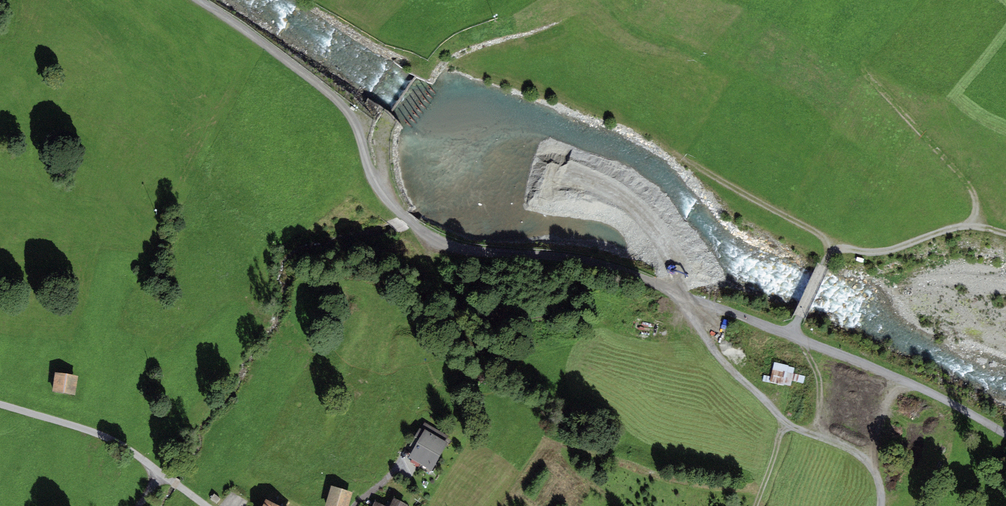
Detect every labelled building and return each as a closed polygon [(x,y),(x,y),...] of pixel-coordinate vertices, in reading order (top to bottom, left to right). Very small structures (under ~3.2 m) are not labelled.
[(789,365),(774,362),(769,382),(784,386),(784,384),(791,386),(792,381),(803,383),(805,376),(793,374),(795,368),(789,366),(789,365)] [(78,376),(55,372),(52,392),(75,395),(78,376)] [(420,427),(409,446),(413,448),(408,457),(432,470),(448,442),(445,441),(448,436),(425,423),(422,428),(420,427)] [(331,485),(325,505),(349,505),(353,492),(331,485)] [(220,499),(214,494),(210,499),(216,504),(220,499)] [(266,499),(262,505),(279,505),(274,504),(276,501),(268,497),(267,500),(266,499)] [(387,501),(385,505),(375,501),(373,505),(408,505),(393,498),(391,502),(387,501)]
